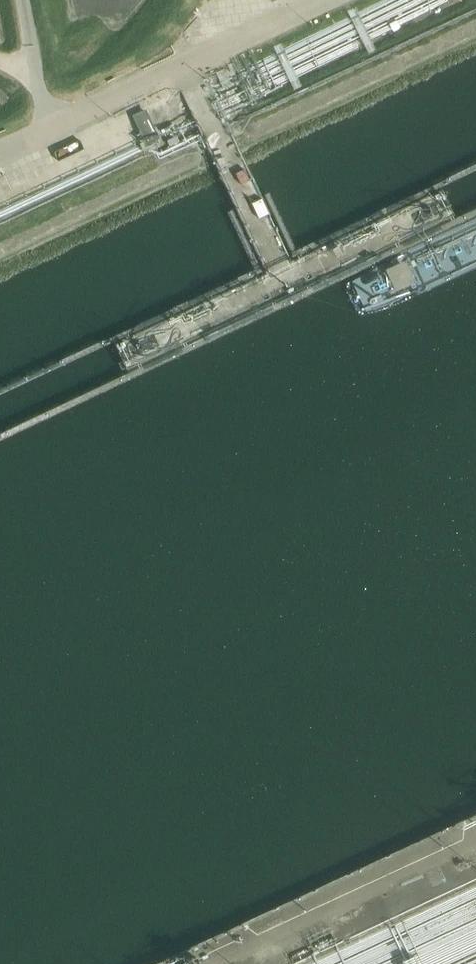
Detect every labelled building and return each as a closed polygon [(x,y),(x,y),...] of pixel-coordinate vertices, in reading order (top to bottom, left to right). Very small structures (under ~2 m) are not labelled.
[(160,140),(147,111),(133,117),(146,146),(160,140)]
